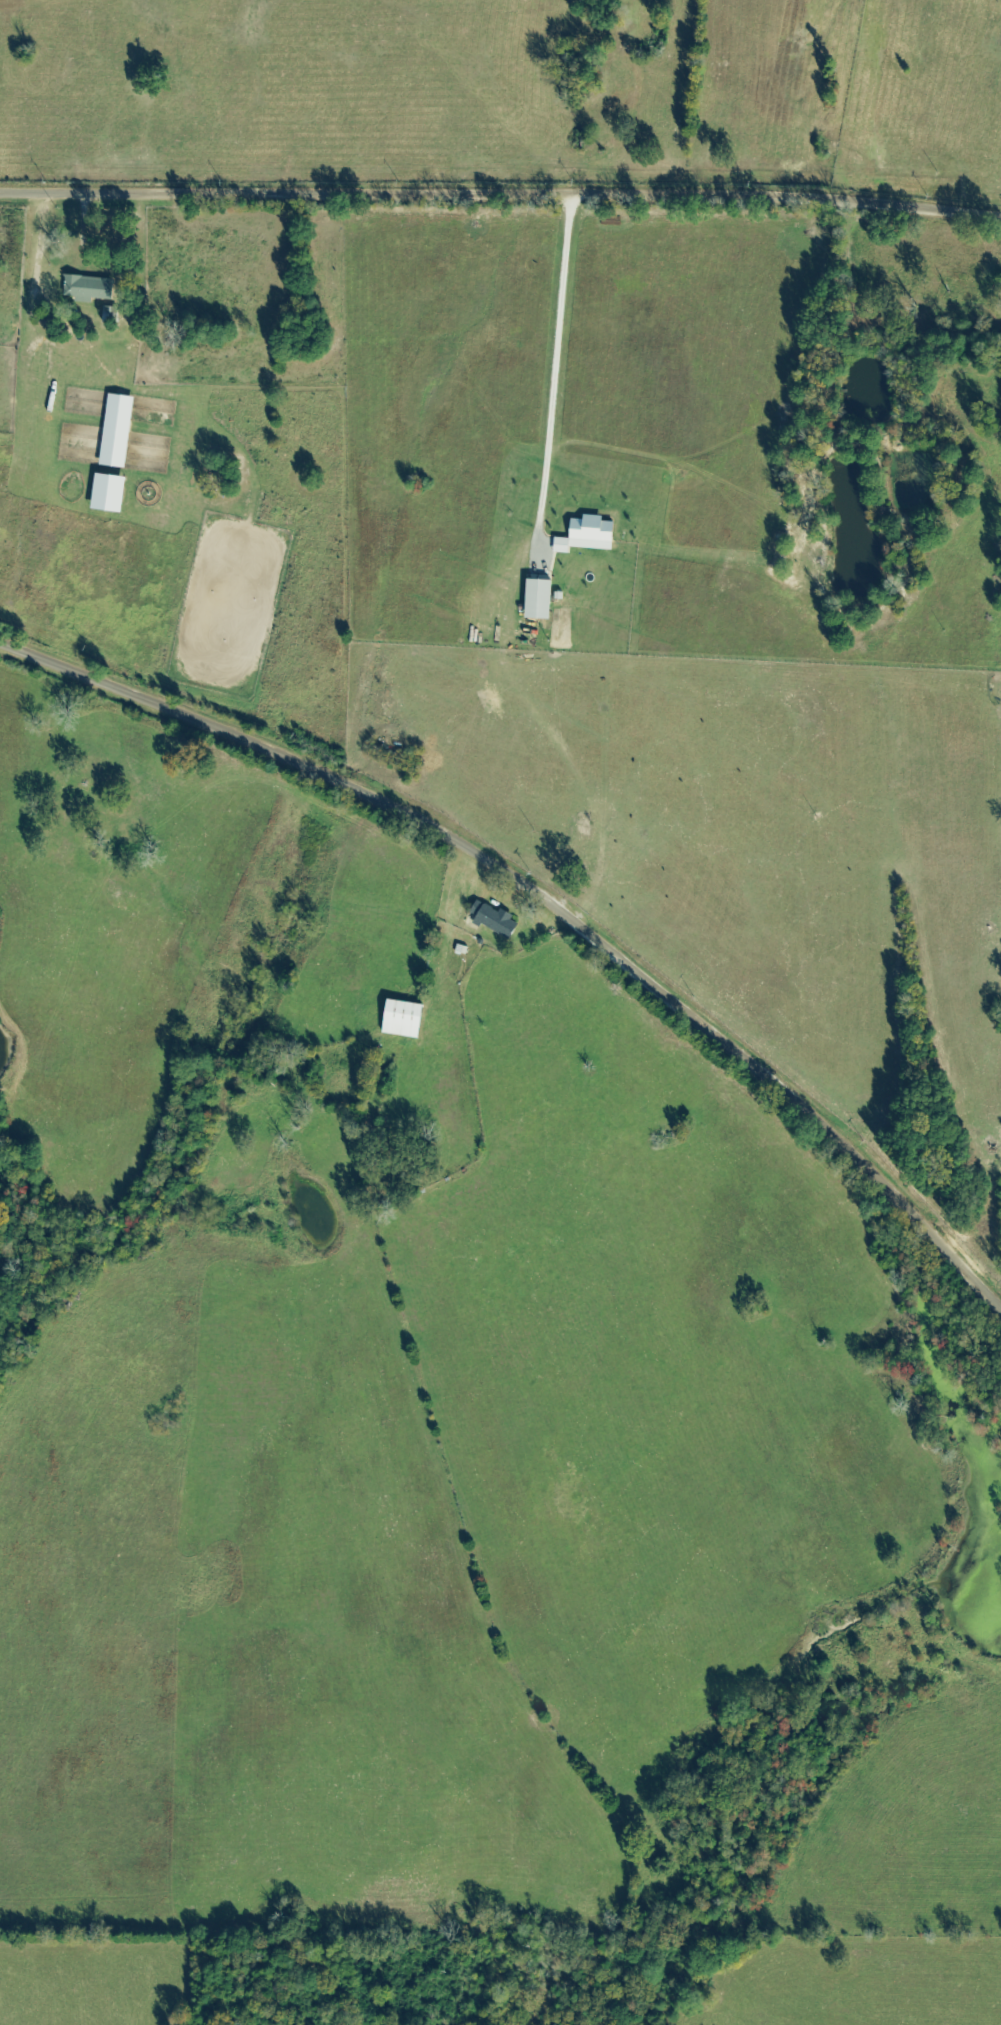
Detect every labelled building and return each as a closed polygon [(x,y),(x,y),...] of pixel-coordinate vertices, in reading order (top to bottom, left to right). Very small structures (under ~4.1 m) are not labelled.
[(66,295),(78,295),(77,304),(95,305),(95,300),(116,301),(117,279),(67,277),(66,295)] [(103,467),(129,470),(138,398),(112,395),(103,467)] [(96,512),(126,514),(130,478),(99,475),(96,512)] [(557,539),(556,554),(571,555),(571,549),(616,552),(617,524),(606,523),(606,518),(587,517),(587,522),(574,521),(573,540),(557,539)] [(530,620),(555,621),(556,582),(531,581),(530,620)] [(522,922),(502,912),(502,913),(479,901),(472,914),(478,917),(475,923),(512,941),(522,922)] [(387,1036),(424,1040),(428,1006),(392,1001),(387,1036)]
